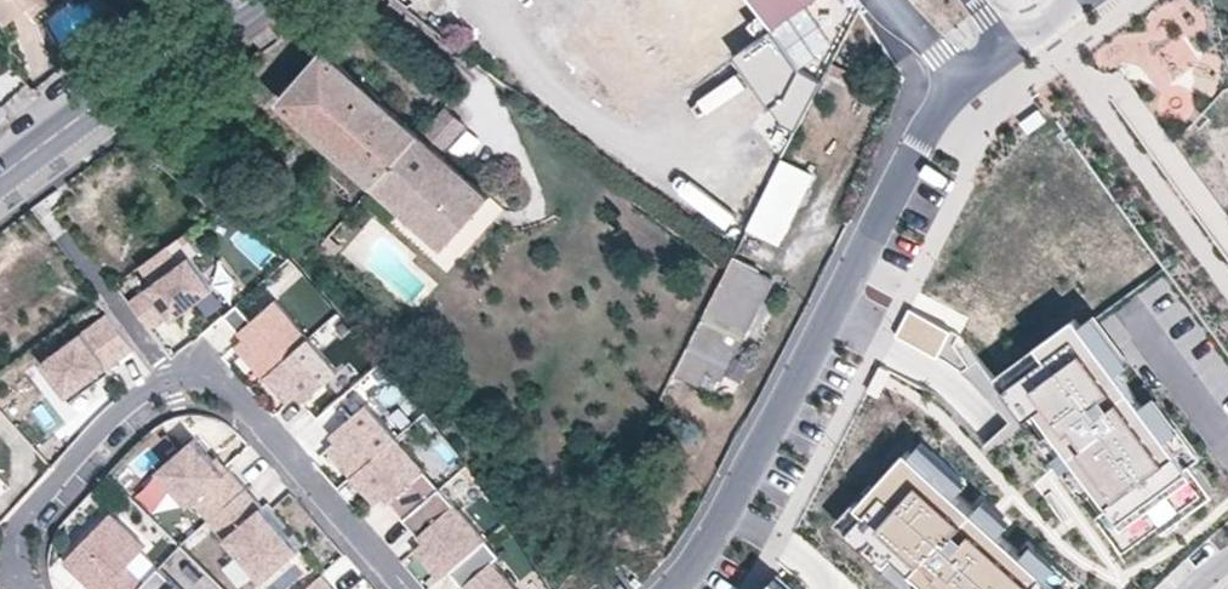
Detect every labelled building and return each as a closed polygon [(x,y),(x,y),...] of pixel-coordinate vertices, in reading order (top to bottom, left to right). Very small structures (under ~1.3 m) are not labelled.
[(8,22),(32,5),(36,13),(53,0),(0,0),(0,11),(8,22)] [(777,28),(737,54),(785,125),(794,129),(857,3),(855,0),(758,0),(777,28)] [(280,102),(374,185),(420,133),(346,67),(325,48),(280,102)] [(843,84),(850,71),(834,62),(827,76),(843,84)] [(1188,64),(1177,79),(1206,101),(1218,85),(1188,64)] [(827,76),(817,93),(834,101),(843,84),(827,76)] [(1173,78),(1154,99),(1183,127),(1203,106),(1173,78)] [(1038,109),(1020,123),(1028,134),(1046,120),(1038,109)] [(691,149),(713,182),(748,159),(719,115),(665,151),(672,162),(691,149)] [(420,133),(374,185),(425,230),(444,247),(490,194),(420,133)] [(816,174),(784,159),(765,194),(788,205),(792,198),(803,204),(816,174)] [(767,245),(788,205),(765,194),(745,234),(767,245)] [(153,284),(182,263),(169,245),(140,267),(153,284)] [(153,284),(130,302),(152,331),(171,316),(174,320),(216,289),(191,256),(182,263),(153,284)] [(703,316),(675,373),(700,387),(708,373),(722,381),(775,280),(743,262),(712,322),(703,316)] [(265,377),(310,338),(276,299),(240,331),(246,338),(236,346),(264,378),(265,377)] [(952,330),(911,308),(896,335),(937,357),(952,330)] [(134,348),(108,313),(43,362),(72,401),(98,381),(95,377),(110,365),(134,348)] [(1193,460),(1188,464),(1078,315),(1040,343),(1047,353),(1003,385),(1025,415),(1036,407),(1108,504),(1097,513),(1119,543),(1157,515),(1165,527),(1215,490),(1193,460)] [(304,403),(340,371),(311,337),(310,338),(265,377),(289,404),(298,396),(304,403)] [(98,381),(113,370),(110,365),(95,377),(98,381)] [(892,370),(881,365),(868,388),(880,394),(892,370)] [(352,477),(398,437),(368,403),(331,435),(337,441),(328,450),(352,477)] [(403,430),(420,452),(443,434),(426,412),(403,430)] [(441,487),(398,437),(352,477),(376,505),(385,497),(405,519),(406,518),(441,487)] [(247,489),(230,469),(225,474),(214,460),(195,439),(158,471),(189,507),(194,503),(210,521),(247,489)] [(909,451),(858,505),(866,512),(848,531),(887,568),(897,558),(930,588),(1058,588),(909,451)] [(230,469),(219,456),(214,460),(225,474),(230,469)] [(488,538),(442,486),(441,487),(406,518),(426,541),(417,549),(442,578),(451,570),(488,538)] [(302,551),(247,489),(210,521),(264,584),(302,551)] [(840,524),(848,531),(866,512),(858,505),(840,524)] [(147,547),(112,513),(66,561),(95,588),(140,588),(146,583),(128,567),(147,547)] [(495,560),(502,555),(488,538),(451,570),(467,588),(520,588),(495,560)] [(160,568),(146,583),(140,588),(183,588),(160,568)] [(322,576),(307,588),(334,588),(322,576)] [(773,577),(762,588),(786,588),(773,577)]
